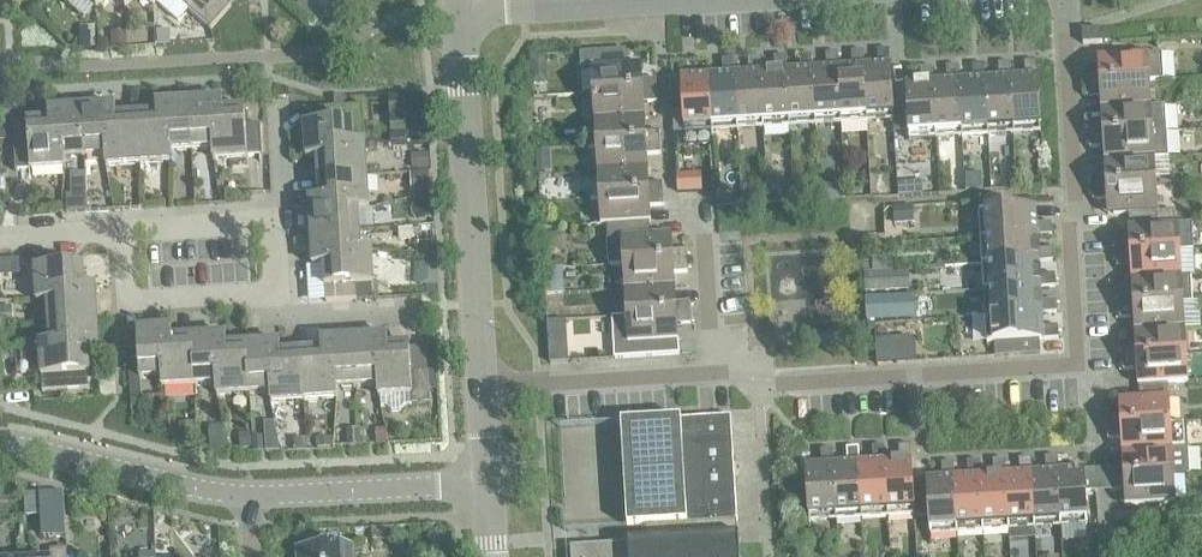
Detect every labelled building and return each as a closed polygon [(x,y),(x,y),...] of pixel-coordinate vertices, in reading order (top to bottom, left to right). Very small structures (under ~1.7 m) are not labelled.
[(104,0),(85,0),(96,10),(104,0)] [(131,0),(115,0),(124,8),(131,0)] [(156,2),(178,22),(188,10),(210,30),(230,7),(223,0),(158,0),(156,2)] [(1082,30),(1083,44),(1102,43),(1101,29),(1082,30)] [(169,30),(154,31),(155,45),(170,44),(169,30)] [(110,31),(110,49),(126,49),(126,31),(110,31)] [(88,37),(79,41),(79,49),(95,49),(95,36),(88,37)] [(890,121),(894,121),(892,85),(889,49),(877,50),(878,65),(865,66),(865,71),(864,71),(867,117),(889,116),(890,121)] [(592,69),(594,94),(657,91),(656,79),(642,80),(641,65),(627,66),(626,51),(580,54),(581,70),(592,69)] [(867,123),(867,117),(864,71),(865,71),(865,66),(864,51),(851,52),(852,67),(839,67),(839,73),(838,73),(841,119),(864,118),(864,123),(867,123)] [(841,124),(841,119),(838,73),(839,73),(839,67),(838,53),(826,53),(826,68),(813,69),(813,74),(812,75),(815,121),(838,119),(838,125),(841,124)] [(815,126),(815,121),(812,75),(813,74),(813,69),(812,54),(800,55),(800,70),(787,71),(787,76),(786,76),(789,122),(812,121),(812,126),(815,126)] [(1086,85),(1149,81),(1164,80),(1162,54),(1099,57),(1100,73),(1085,74),(1086,85)] [(546,56),(530,57),(530,68),(546,68),(546,56)] [(789,127),(789,122),(786,76),(787,76),(787,71),(786,56),(774,56),(775,71),(761,72),(761,78),(763,129),(789,127)] [(760,129),(763,129),(761,78),(761,72),(760,57),(748,58),(749,73),(735,74),(735,79),(737,125),(760,124),(760,129)] [(738,131),(737,125),(735,79),(735,74),(734,59),(722,60),(723,75),(708,75),(712,132),(738,131)] [(1025,77),(1011,78),(1012,83),(1011,83),(1013,129),(1036,127),(1036,133),(1041,133),(1036,61),(1024,62),(1025,77)] [(999,78),(985,79),(986,84),(985,84),(988,130),(1010,129),(1011,134),(1014,134),(1013,129),(1011,83),(1012,83),(1011,78),(1010,62),(998,63),(999,78)] [(973,80),(959,81),(960,86),(959,86),(962,137),(988,136),(988,130),(985,84),(986,84),(985,79),(984,64),(972,65),(973,80)] [(947,81),(934,82),(934,87),(933,88),(936,134),(958,132),(959,138),(962,137),(959,86),(960,86),(959,81),(959,66),(946,66),(947,81)] [(892,85),(894,121),(908,120),(909,141),(936,139),(936,134),(933,88),(934,87),(934,82),(933,67),(920,68),(921,83),(892,85)] [(685,134),(712,132),(708,75),(681,77),(681,78),(670,79),(672,101),(683,100),(685,134)] [(1101,95),(1102,110),(1151,107),(1149,81),(1086,85),(1086,96),(1101,95)] [(594,94),(595,120),(644,117),(644,103),(658,102),(657,91),(594,94)] [(344,97),(333,98),(334,108),(344,107),(344,97)] [(222,100),(188,102),(191,150),(211,149),(212,160),(261,157),(260,126),(245,127),(244,109),(222,110),(222,100)] [(155,115),(135,116),(138,164),(172,162),(171,152),(191,150),(188,102),(155,104),(155,115)] [(114,106),(81,109),(84,157),(104,156),(105,166),(138,164),(135,116),(115,117),(114,106)] [(316,159),(318,179),(366,176),(364,142),(354,143),(351,107),(344,107),(334,108),(303,110),(306,159),(316,159)] [(1088,125),(1089,137),(1152,133),(1151,107),(1102,110),(1103,125),(1088,125)] [(84,157),(81,109),(47,111),(48,121),(27,122),(28,140),(13,141),(15,172),(64,169),(64,158),(84,157)] [(405,114),(388,115),(390,144),(406,143),(405,114)] [(595,120),(597,146),(660,142),(659,131),(645,132),(644,117),(595,120)] [(1104,147),(1105,162),(1154,159),(1168,158),(1167,132),(1152,133),(1089,137),(1089,148),(1104,147)] [(597,146),(598,172),(647,169),(646,155),(661,154),(660,142),(597,146)] [(428,153),(410,154),(412,172),(429,171),(428,153)] [(1091,177),(1092,189),(1155,185),(1154,159),(1105,162),(1106,176),(1091,177)] [(598,172),(600,198),(663,194),(662,183),(648,184),(647,169),(598,172)] [(429,172),(410,173),(411,193),(430,192),(429,172)] [(308,200),(310,233),(359,230),(358,210),(368,209),(366,176),(318,179),(319,199),(308,200)] [(910,182),(897,183),(897,196),(910,195),(910,182)] [(754,185),(742,186),(743,204),(755,204),(754,185)] [(1128,213),(1129,228),(1175,225),(1174,211),(1157,212),(1155,185),(1092,189),(1093,200),(1107,199),(1108,214),(1128,213)] [(600,198),(601,225),(650,222),(649,206),(664,205),(663,194),(600,198)] [(85,195),(66,196),(66,212),(86,211),(85,195)] [(912,207),(893,208),(894,224),(913,223),(912,207)] [(980,236),(980,239),(1032,235),(1032,236),(1037,236),(1052,235),(1051,223),(1036,224),(1035,208),(984,212),(984,213),(986,235),(980,236)] [(604,266),(624,265),(687,261),(686,250),(672,251),(671,235),(651,236),(650,222),(601,225),(604,266)] [(1115,244),(1116,255),(1179,252),(1178,225),(1175,225),(1129,228),(1130,243),(1115,244)] [(412,228),(398,228),(398,241),(413,240),(412,228)] [(359,230),(310,233),(312,267),(323,266),(325,302),(356,300),(355,285),(373,284),(371,249),(360,250),(359,230)] [(980,239),(982,265),(1033,261),(1033,262),(1039,262),(1054,261),(1053,249),(1038,250),(1037,236),(1032,236),(1032,235),(980,239)] [(1131,266),(1132,280),(1181,277),(1179,252),(1116,255),(1117,267),(1131,266)] [(889,256),(871,257),(872,273),(890,272),(889,256)] [(624,265),(625,291),(674,288),(673,273),(688,272),(687,261),(624,265)] [(984,290),(989,290),(1035,287),(1035,288),(1040,288),(1055,287),(1054,274),(1039,275),(1039,262),(1033,262),(1033,261),(982,265),(984,290)] [(47,302),(48,322),(97,319),(95,286),(84,287),(83,265),(35,268),(36,303),(47,302)] [(864,273),(863,273),(864,293),(866,293),(867,293),(909,291),(908,271),(890,272),(872,273),(864,273)] [(1119,307),(1182,303),(1192,303),(1190,277),(1181,277),(1132,280),(1133,295),(1118,296),(1119,307)] [(563,285),(545,285),(546,295),(564,294),(563,285)] [(985,313),(985,316),(1036,313),(1036,314),(1042,314),(1057,313),(1056,300),(1041,301),(1040,288),(1035,288),(1035,287),(989,290),(990,313),(985,313)] [(625,291),(627,316),(690,313),(689,301),(675,302),(674,288),(625,291)] [(866,297),(865,297),(866,322),(868,322),(914,321),(913,295),(868,297),(866,297)] [(1134,318),(1135,332),(1184,329),(1182,303),(1119,307),(1120,318),(1134,318)] [(0,307),(0,324),(13,324),(12,307),(0,307)] [(690,313),(627,316),(607,318),(610,359),(674,355),(673,341),(677,340),(676,325),(691,324),(690,313)] [(1036,313),(985,316),(987,343),(994,343),(995,356),(1040,353),(1039,340),(1058,339),(1058,326),(1043,327),(1042,314),(1036,314),(1036,313)] [(97,319),(48,322),(49,343),(39,343),(41,378),(89,375),(88,353),(99,353),(97,319)] [(566,320),(547,321),(549,363),(568,362),(566,320)] [(161,388),(194,386),(191,337),(171,339),(171,328),(136,330),(139,379),(160,378),(161,388)] [(1121,348),(1122,359),(1185,355),(1184,329),(1135,332),(1136,347),(1121,348)] [(215,395),(249,393),(246,345),(227,346),(226,335),(191,337),(194,386),(215,385),(215,395)] [(353,338),(356,387),(376,386),(377,396),(410,394),(411,404),(429,403),(427,372),(410,373),(409,345),(387,347),(387,336),(353,338)] [(908,336),(874,338),(875,364),(915,362),(914,344),(912,339),(908,336)] [(336,388),(356,387),(353,338),(320,340),(320,351),(300,352),(303,401),(337,399),(336,388)] [(270,403),(303,401),(300,352),(280,353),(279,343),(246,345),(249,393),(269,392),(270,403)] [(1138,385),(1167,383),(1187,382),(1185,355),(1122,359),(1123,370),(1137,369),(1138,385)] [(435,370),(427,371),(427,372),(428,390),(435,390),(435,370)] [(1106,417),(1106,428),(1169,424),(1167,383),(1138,385),(1139,399),(1119,401),(1120,416),(1106,417)] [(627,527),(645,526),(646,543),(569,548),(570,556),(739,556),(738,537),(736,537),(735,520),(737,520),(730,416),(620,423),(627,527)] [(194,422),(177,423),(178,441),(194,441),(194,422)] [(1122,453),(1171,450),(1185,449),(1184,423),(1169,424),(1106,428),(1107,439),(1122,438),(1122,453)] [(222,424),(209,425),(210,447),(210,449),(224,448),(223,447),(223,445),(222,424)] [(359,429),(346,429),(347,446),(348,446),(360,446),(360,445),(359,429)] [(386,429),(375,429),(376,444),(387,444),(387,443),(386,429)] [(250,433),(238,434),(239,449),(251,448),(250,433)] [(262,436),(251,437),(252,452),(263,452),(262,436)] [(332,438),(315,438),(315,449),(332,449),(332,438)] [(294,439),(294,450),(305,450),(305,439),(294,439)] [(910,517),(914,516),(912,480),(910,445),(898,445),(899,460),(885,461),(885,466),(884,467),(887,513),(909,511),(910,517)] [(887,518),(887,513),(884,467),(885,466),(885,461),(884,446),(872,447),(873,462),(859,463),(859,468),(861,514),(884,513),(884,518),(887,518)] [(861,519),(861,514),(859,468),(859,463),(858,448),(846,448),(847,463),(833,464),(834,470),(833,470),(836,521),(861,519)] [(832,521),(836,521),(833,470),(834,470),(833,464),(832,449),(820,450),(821,465),(805,466),(808,517),(832,516),(832,521)] [(1109,469),(1109,480),(1172,476),(1172,475),(1181,475),(1186,470),(1185,455),(1180,450),(1171,451),(1171,450),(1122,453),(1123,468),(1109,469)] [(1045,472),(1032,473),(1032,478),(1031,478),(1034,524),(1056,523),(1057,528),(1060,528),(1060,522),(1057,477),(1058,476),(1057,471),(1057,456),(1044,457),(1045,472)] [(1019,473),(1006,474),(1006,480),(1005,480),(1008,526),(1031,524),(1031,530),(1034,529),(1034,524),(1031,478),(1032,478),(1032,473),(1031,458),(1018,458),(1019,473)] [(993,475),(980,476),(980,481),(979,481),(982,527),(1005,526),(1005,531),(1008,531),(1008,526),(1005,480),(1006,480),(1006,474),(1005,459),(992,460),(993,475)] [(968,476),(954,477),(954,483),(953,483),(956,529),(979,527),(979,533),(982,532),(982,527),(979,481),(980,481),(980,476),(979,461),(967,462),(968,476)] [(912,480),(914,516),(928,515),(930,536),(956,534),(956,529),(953,483),(954,483),(954,477),(953,462),(941,463),(942,478),(912,480)] [(1083,469),(1057,471),(1058,476),(1057,477),(1060,522),(1082,521),(1082,526),(1087,526),(1085,492),(1096,492),(1094,469),(1083,470),(1083,469)] [(1126,506),(1174,503),(1172,476),(1109,480),(1110,491),(1125,490),(1126,506)] [(63,492),(39,494),(40,516),(41,537),(65,536),(63,492)] [(39,494),(23,494),(25,517),(40,516),(39,494)] [(1175,518),(1201,517),(1201,501),(1174,503),(1175,518)] [(386,528),(370,529),(371,540),(386,540),(386,528)] [(437,528),(425,537),(437,552),(449,543),(437,528)] [(353,551),(335,552),(335,546),(296,548),(297,556),(353,556),(353,551)] [(66,549),(50,550),(51,556),(66,556),(66,549)]
